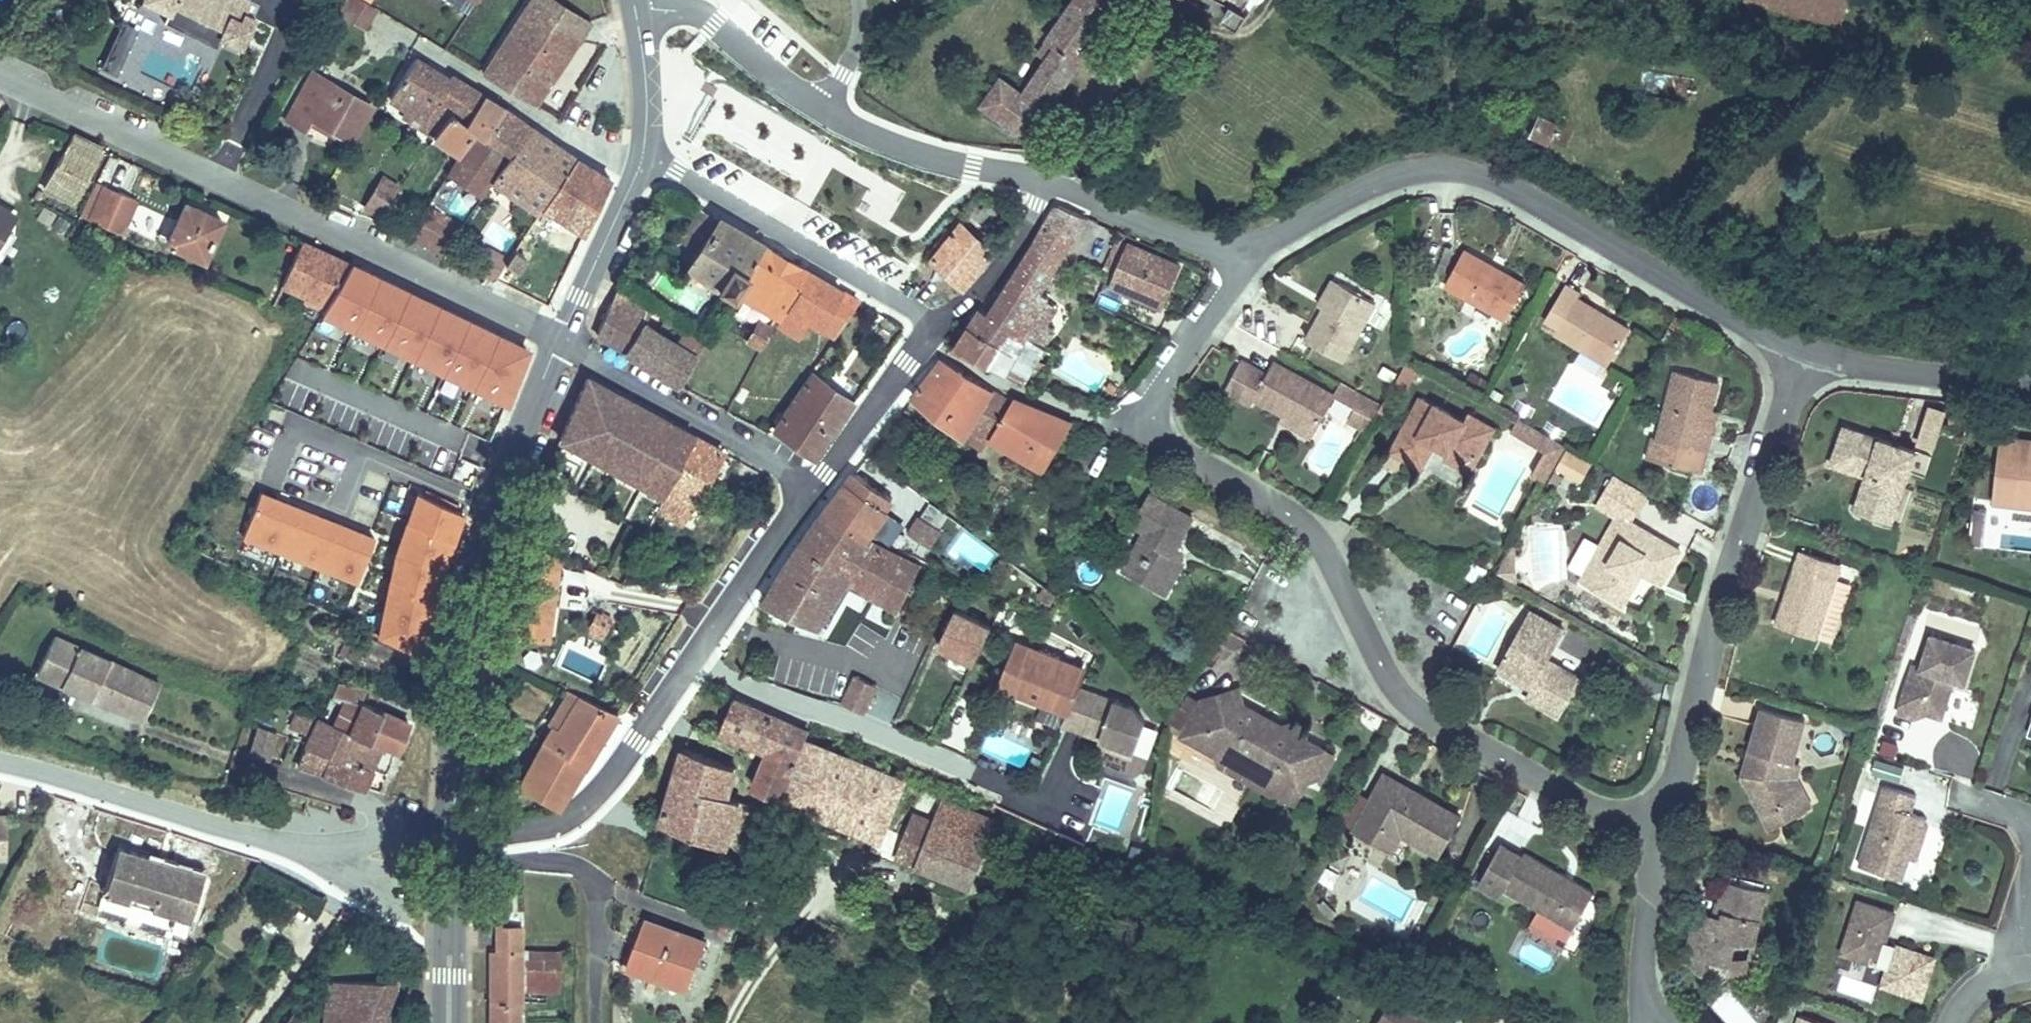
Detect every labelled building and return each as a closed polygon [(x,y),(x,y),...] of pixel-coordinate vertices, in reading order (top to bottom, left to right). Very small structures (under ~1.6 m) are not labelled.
[(128,1),(153,16),(157,8),(207,35),(202,44),(222,54),(240,22),(229,16),(236,2),(233,0),(128,0),(128,1)] [(359,0),(345,0),(337,14),(364,31),(377,11),(359,0)] [(489,68),(538,99),(594,12),(575,0),(533,0),(489,68)] [(1066,7),(1098,28),(1099,30),(1120,0),(1070,0),(1066,7)] [(1226,7),(1220,19),(1235,30),(1244,15),(1238,11),(1244,0),(1214,0),(1226,7)] [(1238,11),(1244,15),(1253,0),(1244,0),(1238,11)] [(1847,0),(1749,0),(1746,14),(1837,37),(1847,0)] [(1098,28),(1066,7),(1043,37),(1052,44),(1025,84),(1025,87),(1020,93),(998,78),(978,108),(1024,138),(1098,28)] [(207,35),(157,8),(153,16),(155,17),(151,24),(177,39),(182,32),(202,44),(207,35)] [(491,184),(528,130),(448,76),(445,82),(413,61),(387,102),(406,114),(408,112),(438,133),(432,141),(460,159),(466,151),(484,165),(477,173),(491,184)] [(363,126),(300,88),(273,133),(295,147),(303,135),(343,158),(363,126)] [(408,112),(406,114),(402,120),(432,141),(438,133),(408,112)] [(1543,145),(1552,123),(1533,113),(1521,135),(1543,145)] [(39,184),(72,201),(102,143),(73,129),(39,184)] [(537,214),(573,160),(528,130),(491,184),(491,185),(537,214)] [(607,182),(573,160),(537,214),(506,260),(492,280),(504,286),(519,263),(524,266),(536,247),(568,264),(607,182)] [(455,179),(442,206),(467,218),(480,191),(455,179)] [(139,200),(96,181),(81,213),(124,232),(139,200)] [(362,214),(377,224),(395,198),(380,188),(362,214)] [(0,201),(0,240),(17,211),(0,201)] [(222,221),(185,203),(166,244),(206,262),(222,221)] [(1056,205),(987,316),(1033,343),(1055,311),(1033,296),(1081,221),(1056,205)] [(439,261),(459,231),(426,209),(406,239),(439,261)] [(735,291),(760,250),(691,210),(674,239),(693,250),(684,265),(732,295),(735,291)] [(167,221),(145,211),(140,224),(161,235),(167,221)] [(488,222),(479,240),(504,252),(513,235),(488,222)] [(993,252),(956,224),(927,260),(963,289),(993,252)] [(280,283),(326,305),(352,259),(300,234),(280,283)] [(1511,275),(1451,238),(1428,276),(1488,312),(1511,275)] [(1175,269),(1124,245),(1105,286),(1156,309),(1175,269)] [(474,268),(492,280),(506,260),(488,248),(474,268)] [(760,250),(735,291),(777,318),(801,274),(760,250)] [(536,348),(352,259),(326,305),(324,309),(516,401),(536,348)] [(1358,291),(1323,268),(1303,299),(1283,329),(1321,354),(1358,291)] [(801,274),(777,318),(792,327),(801,310),(834,332),(852,303),(801,274)] [(1575,289),(1556,276),(1531,317),(1547,327),(1602,365),(1623,325),(1572,296),(1575,289)] [(651,306),(617,284),(594,336),(623,353),(639,326),(651,306)] [(651,309),(647,318),(679,333),(684,324),(651,309)] [(980,312),(970,327),(998,344),(985,366),(1023,382),(1044,350),(1033,343),(987,316),(980,312)] [(770,331),(757,323),(745,343),(758,352),(770,331)] [(681,335),(699,347),(706,337),(689,325),(681,335)] [(639,326),(623,353),(676,387),(694,358),(639,326)] [(998,344),(970,327),(953,353),(985,366),(998,344)] [(1243,358),(1216,344),(1197,375),(1226,395),(1237,383),(1265,401),(1297,422),(1318,387),(1249,347),(1243,358)] [(1700,366),(1653,359),(1641,431),(1633,428),(1630,454),(1690,464),(1701,398),(1695,396),(1700,366)] [(1007,406),(937,363),(910,398),(961,438),(968,428),(983,436),(1038,467),(1064,423),(1012,401),(1007,406)] [(1342,401),(1350,386),(1326,372),(1318,387),(1342,401)] [(847,404),(806,375),(771,428),(812,455),(847,404)] [(694,441),(582,378),(557,442),(618,473),(633,440),(654,453),(637,485),(664,498),(694,441)] [(1352,424),(1368,397),(1350,386),(1342,401),(1334,414),(1352,424)] [(1448,416),(1405,391),(1373,441),(1394,452),(1405,432),(1424,447),(1427,439),(1439,446),(1467,462),(1486,424),(1455,403),(1448,416)] [(1297,422),(1265,401),(1259,412),(1291,432),(1297,422)] [(1957,432),(1962,409),(1942,405),(1937,424),(1957,432)] [(1530,472),(1540,453),(1550,437),(1506,413),(1498,426),(1529,443),(1517,465),(1530,472)] [(1910,448),(1835,420),(1819,461),(1848,472),(1841,492),(1842,493),(1886,511),(1910,448)] [(983,436),(968,428),(961,438),(974,448),(983,436)] [(1424,447),(1405,432),(1394,452),(1417,463),(1424,447)] [(1990,435),(1984,501),(2016,505),(2018,491),(2030,492),(2030,439),(1990,435)] [(1578,453),(1550,437),(1540,453),(1569,469),(1578,453)] [(654,453),(633,440),(618,473),(637,485),(654,453)] [(694,441),(664,498),(656,515),(678,527),(714,452),(694,441)] [(1467,462),(1439,446),(1432,461),(1456,477),(1467,462)] [(1616,511),(1629,490),(1599,471),(1586,493),(1616,511)] [(853,473),(819,518),(869,540),(887,511),(883,507),(888,499),(853,473)] [(1188,509),(1138,481),(1114,518),(1130,528),(1108,568),(1142,589),(1143,588),(1168,544),(1188,509)] [(374,533),(262,489),(244,534),(356,578),(374,533)] [(382,628),(424,646),(436,593),(453,538),(463,510),(419,491),(409,521),(392,577),(382,628)] [(2018,491),(2016,505),(2030,506),(2030,492),(2018,491)] [(1886,511),(1842,493),(1837,504),(1882,523),(1886,511)] [(1579,582),(1616,512),(1596,498),(1553,566),(1579,582)] [(1667,543),(1616,512),(1579,582),(1607,600),(1629,566),(1649,578),(1667,543)] [(939,529),(919,515),(906,532),(926,547),(939,529)] [(1982,517),(1967,515),(1965,533),(1980,534),(1982,517)] [(869,540),(819,518),(785,563),(776,574),(762,604),(820,625),(848,580),(903,607),(921,567),(867,542),(869,540)] [(501,634),(542,642),(558,558),(518,543),(501,634)] [(1182,554),(1168,544),(1143,588),(1159,596),(1182,554)] [(1826,564),(1785,552),(1762,628),(1803,641),(1804,638),(1816,642),(1825,614),(1812,610),(1826,564)] [(1551,622),(1517,601),(1481,659),(1512,680),(1507,689),(1549,714),(1573,672),(1536,651),(1551,622)] [(959,611),(937,657),(967,671),(989,625),(959,611)] [(597,615),(589,632),(604,640),(613,623),(597,615)] [(1957,678),(1967,645),(1909,626),(1898,658),(1905,660),(1891,707),(1907,712),(1911,700),(1915,701),(1919,707),(1934,712),(1946,675),(1957,678)] [(999,682),(1023,694),(1031,674),(1053,684),(1045,704),(1065,711),(1090,657),(1020,629),(999,682)] [(37,669),(92,695),(111,656),(55,630),(37,669)] [(385,645),(354,631),(350,638),(355,641),(347,655),(375,668),(385,645)] [(160,678),(111,656),(92,695),(142,718),(160,678)] [(875,683),(854,674),(841,701),(863,710),(867,702),(871,701),(875,703),(877,698),(877,695),(873,694),(870,693),(875,683)] [(1031,674),(1023,694),(1045,704),(1053,684),(1031,674)] [(1222,684),(1184,695),(1199,747),(1201,754),(1226,745),(1271,771),(1275,791),(1290,799),(1300,781),(1317,748),(1308,743),(1265,721),(1228,701),(1222,684)] [(1137,727),(1129,713),(1078,687),(1065,711),(1060,721),(1095,739),(1101,743),(1098,749),(1120,760),(1137,727)] [(571,693),(561,688),(543,721),(546,723),(553,727),(555,724),(571,693)] [(606,712),(571,693),(555,724),(590,742),(606,712)] [(810,732),(733,694),(718,727),(770,751),(756,786),(789,802),(790,801),(792,794),(784,790),(808,737),(810,732)] [(1199,747),(1184,695),(1164,728),(1199,747)] [(340,696),(329,721),(352,731),(366,737),(379,711),(340,696)] [(1907,712),(1919,707),(1915,701),(1911,700),(1907,712)] [(1795,718),(1752,704),(1736,751),(1751,763),(1739,794),(1756,821),(1789,797),(1775,772),(1782,755),(1795,718)] [(371,769),(382,746),(396,752),(409,722),(379,711),(366,737),(352,731),(342,756),(371,769)] [(342,756),(352,731),(329,721),(316,715),(314,719),(299,713),(291,734),(296,736),(294,739),(305,743),(297,764),(363,786),(371,769),(342,756)] [(2025,714),(2020,729),(2030,732),(2030,716),(2025,714)] [(1288,715),(1265,721),(1308,743),(1303,723),(1288,715)] [(1133,751),(1148,755),(1156,726),(1141,722),(1133,751)] [(590,742),(555,724),(553,727),(546,723),(536,740),(540,741),(513,784),(525,792),(523,794),(550,808),(590,742)] [(260,724),(248,751),(267,757),(277,731),(260,724)] [(784,790),(792,794),(790,801),(876,840),(903,779),(877,768),(879,762),(866,756),(863,762),(808,737),(784,790)] [(1098,749),(1101,743),(1095,739),(1092,746),(1098,749)] [(735,762),(681,744),(658,819),(727,845),(743,798),(725,792),(735,762)] [(1226,745),(1201,754),(1200,761),(1260,792),(1275,791),(1271,771),(1226,745)] [(1331,755),(1317,748),(1300,781),(1324,773),(1331,755)] [(1751,763),(1736,751),(1727,773),(1739,794),(1751,763)] [(1799,761),(1782,755),(1775,772),(1789,797),(1756,821),(1762,834),(1810,807),(1794,776),(1799,761)] [(1333,824),(1360,840),(1372,820),(1393,833),(1425,853),(1446,814),(1364,768),(1333,824)] [(1902,849),(1905,840),(1913,842),(1921,819),(1918,812),(1903,807),(1909,790),(1878,780),(1853,859),(1895,873),(1902,849)] [(758,804),(743,798),(727,845),(743,851),(758,804)] [(931,818),(914,811),(895,854),(965,883),(991,819),(940,798),(931,818)] [(356,813),(341,809),(336,822),(351,825),(356,813)] [(1393,833),(1372,820),(1360,840),(1380,853),(1393,833)] [(1502,855),(1481,840),(1458,879),(1481,895),(1487,886),(1554,925),(1578,888),(1507,846),(1502,855)] [(1910,852),(1913,842),(1905,840),(1902,849),(1910,852)] [(190,880),(119,858),(104,904),(175,928),(190,880)] [(207,885),(190,880),(175,928),(170,943),(185,947),(207,885)] [(1686,958),(1702,962),(1712,945),(1723,942),(1742,940),(1752,899),(1704,884),(1694,916),(1674,913),(1662,951),(1686,958)] [(769,890),(758,885),(753,898),(764,902),(769,890)] [(1875,903),(1847,894),(1830,945),(1876,959),(1871,977),(1910,990),(1923,950),(1883,937),(1881,944),(1871,941),(1874,934),(1878,921),(1870,918),(1875,903)] [(1878,921),(1883,906),(1875,903),(1870,918),(1878,921)] [(645,917),(640,929),(655,933),(659,922),(645,917)] [(655,933),(640,929),(625,967),(686,991),(705,941),(659,922),(655,933)] [(519,925),(495,924),(495,950),(487,950),(490,1022),(524,1022),(519,925)] [(1881,944),(1883,937),(1874,934),(1871,941),(1881,944)] [(1749,943),(1742,940),(1712,945),(1702,962),(1701,974),(1733,986),(1749,943)] [(560,951),(528,950),(526,1005),(545,1006),(546,992),(558,992),(560,951)] [(326,982),(326,1004),(326,1022),(385,1022),(385,1010),(396,981),(326,982)] [(1387,992),(1367,1022),(1434,1022),(1387,992)] [(1828,1021),(1792,1010),(1788,1022),(1828,1022),(1828,1021)] [(311,1022),(296,1013),(290,1022),(311,1022)]
